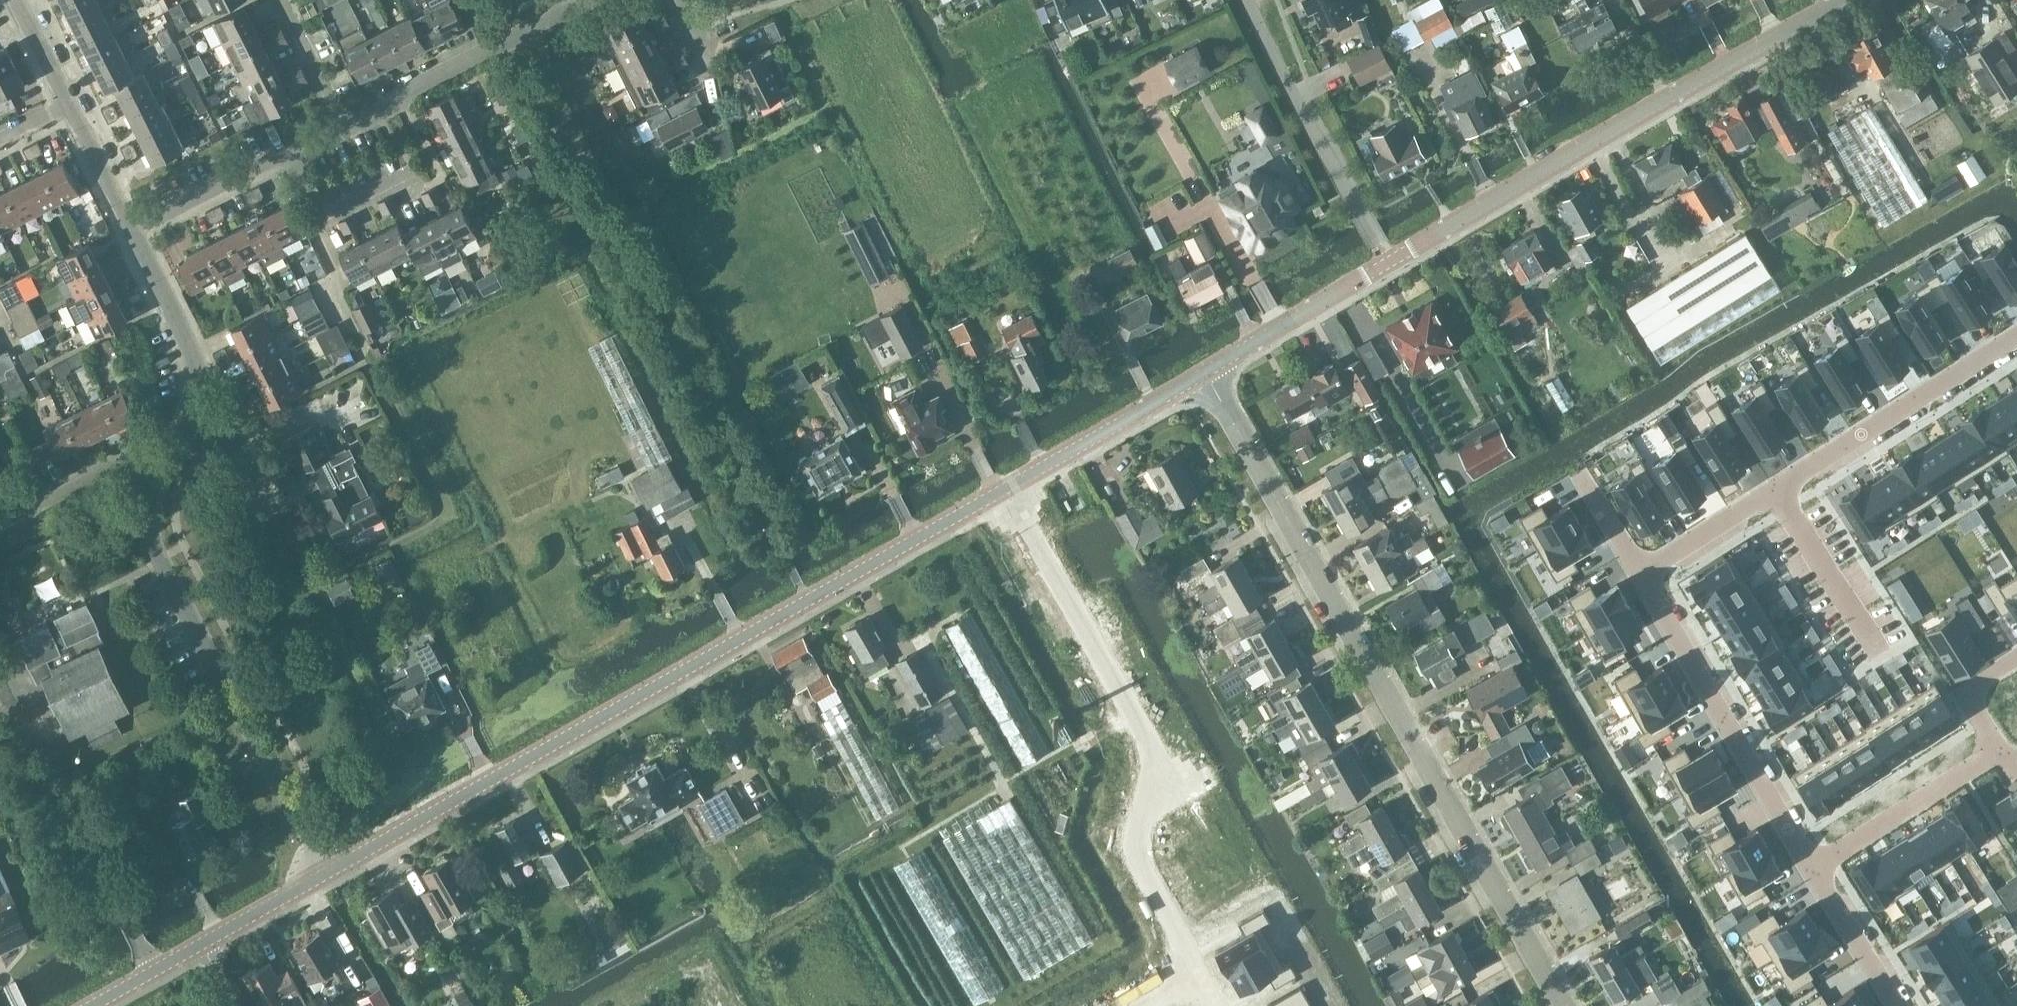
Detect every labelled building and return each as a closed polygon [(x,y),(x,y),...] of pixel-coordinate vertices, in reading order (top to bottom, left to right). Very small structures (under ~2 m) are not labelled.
[(68,14),(95,0),(61,0),(68,14)] [(107,19),(97,0),(95,0),(68,14),(78,33),(107,19)] [(218,11),(241,0),(212,0),(218,11)] [(299,7),(305,18),(305,19),(319,12),(313,0),(299,7)] [(321,9),(329,6),(326,0),(317,0),(321,9)] [(376,0),(368,4),(378,26),(387,22),(376,0)] [(430,7),(446,39),(466,29),(461,19),(473,12),(467,0),(427,0),(430,7)] [(1088,18),(1089,18),(1081,0),(1052,0),(1045,3),(1057,31),(1068,27),(1088,18)] [(1088,18),(1091,27),(1113,18),(1105,0),(1081,0),(1089,18),(1088,18)] [(1113,18),(1124,13),(1118,0),(1105,0),(1113,18)] [(1309,8),(1308,8),(1309,10),(1311,9),(1313,8),(1321,24),(1332,19),(1337,30),(1354,22),(1349,11),(1350,10),(1345,0),(1305,0),(1309,8)] [(1458,4),(1464,17),(1496,0),(1466,0),(1458,4)] [(1551,9),(1558,5),(1555,0),(1546,0),(1551,9)] [(1582,12),(1583,13),(1560,25),(1565,36),(1572,32),(1581,51),(1619,31),(1604,0),(1590,8),(1582,12)] [(1581,12),(1582,12),(1590,8),(1586,0),(1575,0),(1581,12)] [(1666,7),(1681,0),(1635,0),(1641,13),(1647,9),(1650,16),(1653,14),(1655,17),(1658,19),(1667,14),(1668,11),(1666,7)] [(1950,36),(1976,20),(1968,8),(1978,2),(1977,0),(1927,0),(1941,22),(1932,28),(1931,33),(1938,46),(1944,47),(1953,41),(1950,36)] [(1502,2),(1486,10),(1497,32),(1514,24),(1502,2)] [(214,23),(223,43),(254,27),(245,7),(214,23)] [(446,39),(430,7),(411,17),(427,49),(446,39)] [(1416,22),(1425,40),(1431,37),(1453,25),(1444,7),(1416,22)] [(615,45),(648,29),(638,9),(605,25),(615,45)] [(652,17),(656,25),(667,19),(663,11),(652,17)] [(188,17),(176,22),(180,30),(191,24),(188,17)] [(427,49),(411,17),(390,28),(406,60),(427,49)] [(107,19),(78,33),(88,52),(116,38),(107,19)] [(667,19),(656,25),(660,32),(671,27),(667,19)] [(1411,21),(1393,30),(1404,51),(1425,40),(1416,22),(1414,19),(1411,21)] [(775,21),(766,25),(771,37),(776,39),(782,36),(775,21)] [(1373,22),(1362,26),(1369,44),(1380,40),(1373,22)] [(11,36),(7,23),(0,26),(0,40),(11,36)] [(1872,24),(1849,37),(1856,49),(1848,54),(1857,69),(1866,65),(1873,78),(1892,67),(1896,73),(1882,82),(1898,110),(1929,93),(1909,58),(1896,65),(1872,24)] [(1453,25),(1431,37),(1437,49),(1460,37),(1454,27),(1453,25)] [(160,40),(171,35),(167,27),(159,32),(157,36),(160,40)] [(233,62),(264,46),(254,27),(223,43),(233,62)] [(1519,27),(1503,35),(1511,51),(1514,49),(1521,45),(1527,42),(1519,27)] [(274,41),(286,36),(282,28),(270,34),(274,41)] [(368,38),(363,28),(341,39),(362,81),(384,70),(368,38)] [(406,60),(390,28),(368,38),(384,70),(406,60)] [(648,29),(615,45),(625,64),(657,48),(648,29)] [(1966,56),(1995,104),(2002,99),(2016,90),(2016,51),(2005,32),(1966,56)] [(179,40),(183,48),(195,42),(191,34),(179,40)] [(171,35),(160,40),(162,45),(166,46),(175,42),(171,35)] [(278,49),(290,44),(286,36),(274,41),(278,49)] [(97,72),(126,57),(116,38),(88,52),(97,72)] [(1544,93),(1529,64),(1536,60),(1527,42),(1521,45),(1514,49),(1523,66),(1493,82),(1509,112),(1544,93)] [(1389,64),(1378,44),(1349,59),(1356,74),(1374,65),(1377,70),(1389,64)] [(15,65),(5,46),(0,49),(0,73),(15,65)] [(243,81),(274,66),(264,46),(233,62),(243,81)] [(1179,86),(1209,70),(1197,47),(1167,63),(1179,86)] [(627,87),(667,67),(657,48),(625,64),(618,68),(627,87)] [(796,98),(786,79),(771,48),(760,53),(763,59),(741,70),(760,107),(781,96),(785,103),(796,98)] [(675,63),(686,58),(683,50),(671,56),(675,63)] [(1465,56),(1454,62),(1462,75),(1473,69),(1465,56)] [(116,87),(115,87),(135,76),(126,57),(97,72),(107,92),(116,87)] [(1318,69),(1327,88),(1352,77),(1344,57),(1318,69)] [(686,58),(675,63),(679,71),(690,65),(686,58)] [(0,73),(0,112),(14,104),(8,93),(24,84),(15,65),(0,73)] [(252,100),(284,85),(274,66),(243,81),(252,100)] [(290,72),(293,80),(305,74),(301,66),(290,72)] [(646,103),(677,87),(667,67),(627,87),(637,107),(646,103)] [(1491,123),(1478,97),(1485,93),(1474,70),(1453,81),(1458,90),(1446,96),(1448,99),(1444,101),(1453,119),(1457,117),(1466,135),(1476,130),(1479,132),(1488,128),(1488,125),(1491,123)] [(115,87),(116,87),(125,106),(154,91),(144,72),(135,76),(115,87)] [(195,83),(191,74),(181,79),(185,88),(195,83)] [(305,74),(293,80),(284,85),(252,100),(253,101),(244,105),(251,120),(255,121),(256,123),(262,120),(294,105),(287,93),(309,82),(305,74)] [(1234,141),(1227,129),(1242,121),(1218,75),(1177,96),(1208,154),(1234,141)] [(1791,82),(1775,92),(1788,112),(1804,102),(1791,82)] [(497,97),(509,91),(505,83),(493,89),(497,97)] [(677,87),(646,103),(650,111),(681,95),(677,87)] [(2002,99),(2008,109),(2016,104),(2016,90),(2002,99)] [(163,111),(154,91),(125,106),(135,125),(163,111)] [(509,91),(497,97),(501,105),(513,99),(509,91)] [(218,93),(209,98),(213,105),(222,100),(218,93)] [(436,127),(466,113),(476,107),(471,97),(460,102),(456,93),(426,108),(436,127)] [(657,138),(664,135),(670,147),(708,128),(697,107),(703,104),(697,93),(647,118),(657,138)] [(1752,110),(1745,98),(1728,107),(1732,113),(1714,123),(1727,149),(1734,145),(1738,147),(1742,147),(1746,145),(1748,142),(1749,137),(1773,124),(1789,153),(1809,143),(1798,122),(1792,125),(1776,94),(1761,102),(1763,105),(1752,110)] [(106,116),(117,110),(115,106),(110,104),(102,109),(106,116)] [(1263,108),(1249,116),(1263,141),(1277,133),(1263,108)] [(1875,109),(1830,136),(1884,226),(1929,199),(1875,109)] [(117,110),(106,116),(109,123),(118,119),(119,115),(117,110)] [(163,111),(135,125),(144,145),(173,130),(163,111)] [(446,147),(475,132),(466,113),(436,127),(446,147)] [(516,136),(528,130),(524,122),(513,128),(516,136)] [(1374,156),(1385,179),(1405,169),(1426,158),(1415,135),(1404,141),(1396,125),(1373,136),(1381,152),(1374,156)] [(144,145),(154,165),(183,150),(173,130),(144,145)] [(218,130),(209,134),(214,143),(223,139),(218,130)] [(528,130),(516,136),(520,143),(532,138),(528,130)] [(475,132),(446,147),(456,166),(485,151),(475,132)] [(31,145),(37,156),(43,153),(43,150),(38,141),(31,145)] [(125,155),(136,149),(134,144),(130,143),(121,147),(125,155)] [(1702,179),(1696,169),(1688,173),(1673,144),(1672,143),(1671,143),(1671,144),(1658,151),(1657,150),(1650,154),(1650,155),(1636,162),(1635,163),(1636,164),(1651,194),(1683,177),(1688,188),(1702,179)] [(37,156),(31,145),(24,149),(28,158),(32,159),(37,156)] [(136,149),(125,155),(128,162),(129,162),(137,158),(139,154),(136,149)] [(485,151),(456,166),(466,186),(495,171),(485,151)] [(1973,155),(1958,164),(1972,185),(1986,176),(1973,155)] [(44,172),(60,203),(80,193),(64,162),(44,172)] [(525,165),(516,170),(520,178),(529,173),(525,165)] [(514,166),(502,172),(508,184),(520,178),(516,170),(514,166)] [(1257,170),(1238,181),(1243,189),(1223,200),(1232,214),(1230,215),(1241,234),(1243,233),(1251,248),(1256,245),(1259,249),(1278,239),(1275,234),(1294,224),(1289,214),(1299,208),(1283,178),(1272,184),(1267,175),(1261,178),(1257,170)] [(60,203),(44,172),(25,182),(41,213),(60,203)] [(1688,188),(1681,192),(1699,223),(1718,212),(1725,207),(1707,176),(1702,179),(1688,188)] [(41,213),(25,182),(6,191),(21,222),(41,213)] [(252,189),(258,201),(263,198),(264,194),(260,185),(252,189)] [(430,190),(435,202),(443,198),(437,186),(430,190)] [(258,201),(252,189),(245,193),(249,202),(253,203),(258,201)] [(1565,203),(1559,207),(1560,208),(1580,242),(1577,244),(1586,261),(1598,255),(1589,237),(1597,233),(1593,226),(1605,219),(1589,191),(1588,190),(1582,193),(1580,189),(1576,191),(1574,191),(1567,194),(1566,197),(1563,199),(1565,203)] [(435,202),(430,190),(422,194),(428,206),(435,202)] [(6,191),(0,194),(0,228),(2,232),(21,222),(6,191)] [(386,199),(392,210),(399,207),(394,195),(386,199)] [(386,199),(378,203),(384,214),(392,210),(386,199)] [(214,208),(219,220),(224,218),(225,214),(221,205),(214,208)] [(442,215),(458,246),(478,236),(462,205),(442,215)] [(266,216),(281,247),(301,237),(285,206),(266,216)] [(219,220),(214,208),(206,212),(211,221),(215,222),(219,220)] [(1699,223),(1695,225),(1701,234),(1723,221),(1718,212),(1699,223)] [(1773,213),(1759,221),(1769,238),(1789,227),(1782,216),(1773,213)] [(347,218),(353,230),(361,226),(355,214),(347,218)] [(463,256),(458,246),(442,215),(423,225),(439,256),(443,264),(443,266),(463,256)] [(281,247),(266,216),(246,226),(262,256),(281,247)] [(347,218),(339,222),(345,234),(353,230),(347,218)] [(102,221),(92,227),(96,234),(106,228),(102,221)] [(864,223),(845,232),(872,286),(891,276),(864,223)] [(414,255),(404,235),(404,234),(399,224),(379,234),(395,265),(413,255),(414,255)] [(443,264),(439,256),(423,225),(404,234),(404,235),(414,255),(413,255),(419,266),(423,274),(443,264)] [(262,256),(246,226),(227,235),(242,266),(262,256)] [(1203,231),(1189,238),(1199,258),(1213,251),(1203,231)] [(1540,278),(1557,269),(1535,231),(1503,249),(1521,280),(1536,271),(1540,278)] [(1746,232),(1627,306),(1661,362),(1780,288),(1746,232)] [(395,265),(379,234),(360,243),(375,274),(395,265)] [(242,266),(227,235),(208,245),(223,275),(227,284),(247,275),(242,266)] [(1970,259),(1983,280),(1994,273),(2011,300),(2013,298),(2014,299),(2015,298),(2014,298),(2016,296),(2016,260),(2008,246),(2007,246),(2005,242),(1984,255),(1982,251),(1970,259)] [(355,284),(375,274),(360,243),(340,253),(355,284)] [(68,279),(99,263),(89,244),(59,259),(68,279)] [(223,275),(208,245),(188,255),(191,261),(179,267),(193,293),(205,287),(204,284),(223,275)] [(1130,249),(1109,260),(1116,274),(1138,263),(1130,249)] [(1180,259),(1170,264),(1191,305),(1224,288),(1223,288),(1210,261),(1187,273),(1180,259)] [(99,263),(68,279),(78,298),(109,283),(99,263)] [(1938,272),(1926,280),(1928,283),(1942,304),(1952,297),(1969,324),(1975,321),(1976,321),(1976,320),(1991,310),(1988,306),(1989,306),(1989,305),(1988,305),(1963,266),(1943,279),(1938,272)] [(496,273),(479,281),(485,295),(503,286),(496,273)] [(307,274),(297,279),(301,288),(311,283),(307,274)] [(77,323),(88,318),(119,302),(109,283),(78,298),(67,304),(77,323)] [(1919,294),(1898,307),(1900,311),(1911,329),(1912,329),(1926,352),(1937,344),(1938,345),(1939,344),(1938,344),(1944,340),(1945,340),(1945,339),(1948,338),(1931,311),(1942,304),(1928,283),(1916,290),(1919,294)] [(0,289),(0,297),(0,298),(9,293),(11,289),(8,284),(0,289)] [(454,286),(439,293),(448,310),(452,308),(462,303),(458,295),(454,286)] [(463,286),(457,289),(462,299),(468,297),(463,286)] [(288,288),(280,292),(284,300),(292,296),(288,288)] [(310,290),(293,298),(296,305),(314,297),(310,290)] [(1112,311),(1127,340),(1163,322),(1148,293),(1112,311)] [(1493,310),(1504,330),(1533,313),(1521,294),(1493,310)] [(294,307),(300,319),(320,309),(314,297),(296,305),(294,307)] [(88,318),(98,337),(129,322),(119,302),(88,318)] [(354,309),(356,314),(366,333),(380,326),(368,302),(354,309)] [(1387,328),(1388,329),(1412,372),(1413,373),(1414,372),(1457,348),(1458,348),(1457,346),(1433,304),(1433,303),(1433,302),(1431,303),(1414,313),(1414,311),(1405,317),(1405,318),(1389,327),(1388,327),(1387,328)] [(860,326),(871,347),(890,338),(900,358),(922,347),(902,306),(860,326)] [(326,322),(320,309),(300,319),(306,331),(326,322)] [(1879,321),(1858,335),(1883,374),(1882,374),(1883,375),(1883,374),(1886,379),(1902,369),(1902,370),(1903,369),(1902,369),(1908,365),(1891,338),(1902,331),(1889,310),(1877,318),(1879,321)] [(33,312),(21,318),(25,319),(28,324),(30,328),(29,332),(41,326),(37,319),(33,312)] [(242,348),(273,333),(263,313),(232,329),(242,348)] [(1033,387),(1049,379),(1040,362),(1045,360),(1037,344),(1045,340),(1032,315),(1004,329),(1017,355),(1012,357),(1026,385),(1031,382),(1033,387)] [(16,329),(28,324),(25,319),(21,318),(13,322),(16,329)] [(326,322),(306,331),(310,338),(317,335),(330,329),(326,322)] [(20,337),(29,332),(30,328),(28,324),(16,329),(20,337)] [(333,345),(336,350),(347,344),(344,337),(342,338),(336,326),(330,329),(317,335),(324,350),(333,345)] [(252,368),(283,352),(273,333),(242,348),(252,368)] [(1837,345),(1817,359),(1841,398),(1841,399),(1842,398),(1845,403),(1860,393),(1860,394),(1861,393),(1866,389),(1850,362),(1860,355),(1847,334),(1835,342),(1837,345)] [(612,336),(589,348),(650,470),(667,461),(673,459),(612,336)] [(965,342),(975,362),(986,356),(976,336),(965,342)] [(110,338),(103,342),(107,351),(111,352),(116,349),(110,338)] [(347,344),(336,350),(338,354),(342,356),(351,351),(347,344)] [(379,346),(374,349),(378,356),(383,354),(379,346)] [(23,352),(19,354),(25,364),(28,372),(32,370),(40,366),(31,348),(23,352)] [(217,361),(229,355),(226,350),(222,349),(214,354),(217,361)] [(0,356),(0,375),(3,381),(8,378),(6,373),(7,369),(16,365),(9,352),(0,356)] [(262,387),(293,372),(283,352),(252,368),(262,387)] [(79,353),(68,359),(72,368),(84,362),(79,353)] [(229,355),(217,361),(221,368),(230,364),(231,360),(229,355)] [(1381,358),(1369,365),(1376,378),(1389,371),(1381,358)] [(60,363),(66,374),(71,372),(72,368),(68,359),(60,363)] [(1361,359),(1346,368),(1366,403),(1382,394),(1361,359)] [(1797,373),(1777,386),(1779,390),(1790,408),(1791,408),(1805,430),(1817,423),(1818,423),(1818,422),(1824,418),(1824,419),(1825,418),(1824,418),(1827,416),(1810,390),(1821,383),(1807,361),(1795,369),(1797,373)] [(66,374),(60,363),(53,366),(58,375),(61,377),(66,374)] [(1309,379),(1306,375),(1289,384),(1292,388),(1277,396),(1289,418),(1310,406),(1315,414),(1325,409),(1324,407),(1349,393),(1333,363),(1315,373),(1316,375),(1309,379)] [(8,378),(20,372),(16,365),(7,369),(6,373),(8,378)] [(20,372),(8,378),(11,383),(14,384),(23,380),(20,372)] [(262,387),(272,407),(303,391),(293,372),(262,387)] [(40,373),(31,377),(37,389),(38,391),(47,386),(40,373)] [(864,421),(850,398),(838,377),(840,377),(839,375),(821,386),(822,387),(823,386),(835,407),(848,430),(847,431),(848,432),(849,432),(849,431),(864,423),(865,422),(865,421),(864,421)] [(1560,375),(1547,383),(1548,384),(1564,411),(1577,404),(1560,375)] [(1755,395),(1734,408),(1762,452),(1774,445),(1775,445),(1775,444),(1781,441),(1782,441),(1782,440),(1784,439),(1767,412),(1778,405),(1763,380),(1751,388),(1755,395)] [(1999,398),(2016,426),(2016,388),(2016,387),(1999,398)] [(902,431),(907,428),(920,452),(936,444),(935,440),(954,430),(943,409),(945,408),(939,396),(923,404),(915,390),(893,401),(896,406),(890,409),(902,431)] [(103,400),(118,430),(138,420),(123,391),(103,400)] [(1981,408),(2009,452),(2010,452),(2008,448),(2016,443),(2016,426),(1999,398),(1983,408),(1982,407),(1981,408)] [(118,430),(103,400),(84,410),(98,439),(118,430)] [(1715,422),(1695,435),(1719,474),(1719,475),(1719,476),(1720,475),(1723,480),(1738,470),(1739,470),(1739,469),(1745,466),(1728,439),(1739,432),(1719,401),(1707,408),(1715,422)] [(5,406),(11,417),(16,415),(17,411),(12,402),(5,406)] [(5,406),(0,408),(0,414),(2,418),(6,420),(11,417),(5,406)] [(1963,420),(1962,420),(1965,424),(1966,423),(1991,464),(2009,452),(1981,408),(1963,420)] [(98,439),(84,410),(65,420),(79,449),(98,439)] [(79,449),(65,420),(45,430),(59,459),(79,449)] [(1965,424),(1948,434),(1974,475),(1991,464),(1966,423),(1965,424)] [(313,482),(319,493),(311,497),(316,509),(329,503),(334,513),(328,516),(339,539),(383,517),(377,504),(380,502),(376,493),(372,494),(370,495),(353,461),(357,460),(352,451),(349,452),(346,448),(332,456),(316,424),(285,440),(301,472),(305,470),(311,482),(308,483),(309,484),(313,482)] [(1477,441),(1461,450),(1475,476),(1514,455),(1499,429),(1482,438),(1481,436),(1476,439),(1477,441)] [(1676,450),(1655,463),(1680,502),(1679,502),(1680,503),(1683,507),(1699,497),(1699,498),(1700,497),(1705,493),(1688,466),(1699,459),(1681,431),(1669,439),(1676,450)] [(1948,434),(1931,445),(1952,478),(1951,478),(1956,486),(1974,475),(1948,434)] [(819,492),(820,495),(822,493),(845,481),(860,472),(862,471),(861,469),(844,438),(842,435),(840,437),(803,458),(802,458),(800,459),(801,462),(802,462),(819,492)] [(1309,443),(1298,449),(1303,458),(1314,452),(1309,443)] [(1915,455),(1914,456),(1934,488),(1935,488),(1951,478),(1952,478),(1931,445),(1915,455)] [(1893,464),(1892,464),(1895,468),(1896,467),(1921,508),(1940,496),(1935,488),(1934,488),(1914,456),(1915,455),(1913,452),(1912,452),(1893,464)] [(1172,456),(1150,468),(1162,490),(1155,495),(1162,507),(1169,503),(1172,507),(1198,492),(1191,479),(1186,481),(1172,456)] [(1335,485),(1323,491),(1335,512),(1409,471),(1401,457),(1383,467),(1379,475),(1366,482),(1353,457),(1327,471),(1335,485)] [(1634,473),(1614,487),(1616,491),(1627,509),(1628,509),(1642,531),(1654,524),(1655,524),(1654,523),(1660,519),(1661,520),(1661,519),(1664,517),(1647,490),(1657,483),(1642,459),(1629,466),(1634,473)] [(650,470),(634,479),(649,508),(651,507),(660,522),(696,502),(688,487),(683,490),(667,461),(650,470)] [(620,465),(607,472),(613,483),(626,477),(620,465)] [(1409,471),(1335,512),(1347,534),(1374,519),(1367,507),(1389,496),(1399,497),(1417,487),(1413,479),(1425,473),(1420,465),(1409,471)] [(1895,468),(1878,478),(1904,519),(1921,508),(1896,467),(1895,468)] [(2003,482),(2007,489),(2016,483),(2013,476),(2003,482)] [(1862,489),(1861,489),(1887,530),(1904,519),(1878,478),(1862,489)] [(2003,482),(1993,489),(1997,495),(2007,489),(2003,482)] [(1843,498),(1841,500),(1863,536),(1882,524),(1886,530),(1887,530),(1861,489),(1862,489),(1861,487),(1860,487),(1850,494),(1850,493),(1849,493),(1849,494),(1844,498),(1843,497),(1843,498)] [(1975,493),(1965,499),(1969,506),(1979,500),(1975,493)] [(1965,499),(1955,505),(1960,512),(1969,506),(1965,499)] [(1542,505),(1520,518),(1526,529),(1537,549),(1581,524),(1569,504),(1548,516),(1542,505)] [(1144,521),(1137,507),(1120,516),(1137,547),(1165,532),(1155,515),(1144,521)] [(1940,515),(1930,521),(1934,528),(1944,522),(1940,515)] [(631,524),(616,532),(629,559),(645,551),(646,555),(652,553),(664,578),(668,576),(670,579),(679,575),(677,571),(686,567),(669,533),(657,538),(646,517),(631,524)] [(1930,521),(1920,528),(1924,535),(1934,528),(1930,521)] [(1581,524),(1537,549),(1550,571),(1551,571),(1557,581),(1579,569),(1573,558),(1594,546),(1589,537),(1583,527),(1583,528),(1581,524)] [(1354,546),(1366,568),(1413,541),(1408,531),(1396,538),(1390,527),(1354,546)] [(1407,578),(1418,572),(1420,566),(1413,555),(1430,546),(1424,535),(1413,541),(1366,568),(1377,589),(1405,574),(1407,578)] [(1905,537),(1895,543),(1899,550),(1909,544),(1905,537)] [(1895,543),(1885,550),(1890,556),(1899,550),(1895,543)] [(1764,548),(1757,552),(1763,562),(1770,558),(1764,548)] [(1225,593),(1253,577),(1241,555),(1213,571),(1220,582),(1210,588),(1211,588),(1200,594),(1206,603),(1217,597),(1225,592),(1225,593)] [(1699,577),(1691,582),(1703,601),(1745,574),(1733,555),(1706,572),(1705,571),(1704,572),(1705,573),(1699,576),(1699,575),(1698,576),(1699,577)] [(1206,557),(1184,570),(1189,580),(1211,567),(1206,557)] [(1770,558),(1763,562),(1770,572),(1776,568),(1770,558)] [(390,559),(375,566),(379,574),(394,567),(390,559)] [(1445,620),(1430,592),(1451,580),(1441,563),(1411,580),(1416,589),(1387,605),(1400,629),(1418,620),(1424,631),(1445,620)] [(1745,574),(1703,601),(1703,602),(1705,600),(1715,617),(1756,591),(1745,574)] [(1984,587),(2001,615),(2012,609),(2016,616),(2016,575),(2000,586),(1995,579),(1984,587)] [(1217,597),(1206,603),(1211,613),(1231,602),(1237,614),(1233,616),(1234,618),(1216,628),(1221,636),(1262,613),(1256,603),(1265,598),(1253,577),(1225,593),(1225,592),(1217,597)] [(1900,577),(1886,585),(1894,597),(1907,589),(1900,577)] [(346,581),(329,589),(336,602),(353,594),(346,581)] [(1786,583),(1779,587),(1785,597),(1792,593),(1786,583)] [(1591,585),(1569,598),(1575,609),(1573,610),(1585,632),(1631,606),(1629,603),(1630,603),(1623,591),(1622,591),(1618,584),(1597,596),(1591,585)] [(1756,591),(1715,617),(1726,634),(1767,608),(1756,591)] [(1995,605),(1987,592),(1978,598),(1986,611),(1995,605)] [(1792,593),(1785,597),(1791,607),(1798,602),(1792,593)] [(1941,621),(1925,631),(1931,640),(1949,668),(1955,678),(1965,672),(1986,659),(1969,632),(1973,629),(1974,631),(1986,623),(1968,595),(1956,603),(1961,610),(1957,613),(1956,611),(1941,621)] [(88,601),(55,616),(57,620),(17,638),(30,667),(38,683),(45,679),(42,672),(100,645),(106,643),(100,630),(101,630),(88,601)] [(16,605),(4,611),(13,631),(25,625),(16,605)] [(1631,606),(1585,632),(1597,652),(1599,651),(1606,661),(1628,649),(1621,638),(1642,626),(1631,606)] [(1767,608),(1726,634),(1737,651),(1733,653),(1734,654),(1778,626),(1767,608)] [(0,611),(0,632),(2,636),(10,633),(0,611)] [(1444,638),(1415,654),(1428,676),(1432,674),(1439,686),(1456,676),(1449,664),(1457,660),(1453,653),(1494,630),(1484,611),(1442,634),(1444,638)] [(1289,640),(1277,618),(1268,623),(1262,613),(1221,636),(1225,645),(1243,635),(1244,636),(1249,634),(1255,646),(1235,657),(1241,667),(1289,640)] [(973,614),(945,629),(1023,767),(1051,751),(973,614)] [(850,628),(846,630),(856,647),(851,649),(866,675),(889,662),(882,650),(887,647),(870,617),(859,623),(856,623),(850,626),(850,628)] [(1808,618),(1801,622),(1808,632),(1814,628),(1808,618)] [(1778,626),(1734,654),(1740,664),(1739,664),(1740,665),(1740,664),(1744,670),(1743,670),(1744,671),(1745,672),(1789,644),(1778,626)] [(1814,628),(1808,632),(1814,642),(1821,638),(1814,628)] [(808,685),(817,701),(838,689),(829,673),(825,675),(804,637),(773,654),(788,682),(790,681),(796,692),(808,685)] [(353,638),(348,641),(354,654),(362,650),(357,640),(355,641),(353,638)] [(1289,640),(1241,667),(1227,675),(1232,684),(1266,665),(1273,677),(1279,687),(1298,676),(1292,666),(1301,661),(1301,660),(1304,659),(1305,655),(1300,647),(1297,646),(1294,648),(1289,640)] [(427,671),(427,672),(428,672),(441,665),(442,665),(441,664),(431,643),(416,650),(421,660),(427,671)] [(1789,644),(1745,672),(1746,673),(1756,689),(1797,663),(1786,647),(1790,645),(1789,644)] [(56,702),(72,736),(86,730),(95,748),(124,734),(115,716),(130,710),(107,661),(100,645),(42,672),(45,679),(56,702)] [(1504,670),(1511,666),(1523,660),(1517,649),(1498,660),(1504,670)] [(918,652),(898,664),(921,706),(942,694),(918,652)] [(1830,653),(1823,657),(1829,667),(1836,663),(1830,653)] [(1904,654),(1894,660),(1898,667),(1908,660),(1904,654)] [(430,677),(428,672),(427,672),(427,671),(421,660),(407,667),(415,683),(391,695),(390,696),(391,697),(406,727),(407,728),(408,728),(422,720),(423,722),(432,718),(431,716),(445,709),(446,708),(446,707),(445,707),(430,677)] [(1894,660),(1884,666),(1888,673),(1898,667),(1894,660)] [(1797,663),(1756,689),(1767,705),(1765,706),(1765,707),(1808,681),(1797,663)] [(1836,663),(1829,667),(1836,677),(1842,672),(1836,663)] [(1466,691),(1492,737),(1509,728),(1499,710),(1527,695),(1511,666),(1504,670),(1466,691)] [(1636,667),(1614,680),(1620,691),(1631,711),(1675,685),(1663,666),(1642,678),(1636,667)] [(1870,675),(1860,682),(1864,688),(1874,682),(1870,675)] [(1304,686),(1298,676),(1279,687),(1271,692),(1283,714),(1273,720),(1278,729),(1297,719),(1297,718),(1325,702),(1313,681),(1304,686)] [(1808,681),(1765,707),(1772,717),(1771,717),(1772,718),(1776,724),(1775,724),(1776,725),(1776,724),(1777,727),(1813,704),(1802,686),(1808,682),(1808,681)] [(1935,682),(1916,694),(1940,733),(1959,721),(1956,715),(1952,709),(1935,682)] [(1675,685),(1631,711),(1643,731),(1637,735),(1644,747),(1673,730),(1667,720),(1688,707),(1683,699),(1677,689),(1675,685)] [(1852,686),(1842,693),(1847,699),(1857,693),(1852,686)] [(1916,694),(1898,705),(1922,744),(1940,733),(1916,694)] [(922,757),(967,731),(948,698),(903,724),(922,757)] [(1297,719),(1278,729),(1284,739),(1293,734),(1305,755),(1330,741),(1324,731),(1337,724),(1325,702),(1297,718),(1297,719)] [(1838,702),(1828,709),(1832,715),(1842,709),(1838,702)] [(1898,705),(1881,716),(1905,755),(1922,744),(1898,705)] [(1828,709),(1818,715),(1823,722),(1832,715),(1828,709)] [(1881,716),(1863,727),(1889,767),(1890,767),(1889,765),(1905,755),(1881,716)] [(1535,722),(1534,726),(1536,730),(1540,731),(1544,729),(1545,725),(1543,721),(1539,720),(1535,722)] [(1506,750),(1494,757),(1487,761),(1488,763),(1480,768),(1491,788),(1500,784),(1501,786),(1534,767),(1532,764),(1536,762),(1528,748),(1537,743),(1525,723),(1499,738),(1506,750)] [(1804,724),(1794,730),(1798,737),(1808,731),(1804,724)] [(1864,729),(1847,740),(1871,778),(1889,767),(1863,727),(1863,728),(1864,729)] [(1794,730),(1784,737),(1788,743),(1798,737),(1794,730)] [(1273,733),(1265,737),(1269,745),(1277,741),(1273,733)] [(1847,740),(1830,751),(1854,789),(1871,778),(1847,740)] [(1308,782),(1313,792),(1361,765),(1356,756),(1361,753),(1354,741),(1349,744),(1335,751),(1330,741),(1305,755),(1318,777),(1308,782)] [(820,743),(812,747),(818,758),(826,754),(820,743)] [(1685,747),(1663,760),(1669,771),(1681,792),(1724,767),(1723,764),(1718,754),(1717,754),(1712,746),(1691,758),(1685,747)] [(1639,761),(1634,751),(1620,759),(1626,769),(1639,761)] [(1830,751),(1812,762),(1837,800),(1854,789),(1830,751)] [(179,757),(174,759),(166,761),(169,767),(175,764),(180,762),(179,757)] [(628,778),(629,780),(637,794),(622,803),(620,804),(621,805),(632,825),(633,826),(635,825),(650,817),(653,822),(682,806),(681,806),(702,794),(687,768),(688,768),(687,766),(685,767),(666,778),(658,764),(657,762),(655,763),(656,763),(630,778),(628,778)] [(1812,762),(1793,774),(1800,786),(1806,795),(1817,812),(1826,807),(1835,802),(1834,802),(1837,800),(1812,762)] [(1361,765),(1313,792),(1319,801),(1338,790),(1345,802),(1373,786),(1361,765)] [(1561,766),(1539,778),(1545,789),(1567,777),(1561,766)] [(1724,767),(1681,792),(1692,811),(1686,815),(1693,827),(1722,810),(1715,799),(1736,787),(1731,779),(1732,779),(1726,769),(1724,767)] [(135,778),(121,784),(130,804),(144,798),(135,778)] [(1308,782),(1298,787),(1304,797),(1313,792),(1308,782)] [(727,789),(706,801),(724,832),(744,821),(727,789)] [(2010,793),(2011,793),(1996,803),(2012,828),(2014,826),(2016,825),(2016,789),(2010,793)] [(1520,840),(1549,823),(1541,810),(1550,804),(1542,790),(1504,811),(1520,840)] [(1304,797),(1301,799),(1305,808),(1319,801),(1313,792),(1304,797)] [(191,817),(174,825),(189,856),(209,847),(198,824),(207,820),(195,794),(183,800),(191,817)] [(1964,796),(1944,808),(1970,851),(1991,838),(1964,796)] [(989,802),(940,831),(944,838),(1025,977),(1093,938),(1012,799),(1011,799),(995,809),(993,809),(989,802)] [(1355,851),(1396,828),(1385,807),(1373,813),(1367,803),(1347,815),(1353,826),(1361,821),(1368,832),(1364,834),(1363,832),(1341,845),(1347,856),(1349,854),(1355,851)] [(1927,821),(1926,821),(1952,862),(1953,861),(1949,855),(1966,845),(1970,851),(1944,808),(1943,809),(1944,811),(1927,821)] [(512,857),(498,865),(510,885),(524,877),(515,861),(534,851),(516,819),(497,830),(512,857)] [(1926,821),(1908,833),(1934,874),(1952,862),(1926,821)] [(1557,837),(1549,823),(1520,840),(1528,854),(1525,856),(1524,859),(1529,867),(1532,868),(1535,866),(1537,869),(1566,853),(1572,864),(1597,851),(1590,838),(1574,847),(1566,832),(1557,837)] [(1371,869),(1377,879),(1400,866),(1394,856),(1408,848),(1408,847),(1410,846),(1411,842),(1407,834),(1403,833),(1400,834),(1396,828),(1355,851),(1349,854),(1356,865),(1374,855),(1372,852),(1377,849),(1384,861),(1371,869)] [(1730,829),(1708,842),(1715,854),(1723,849),(1734,868),(1769,847),(1757,828),(1736,840),(1730,829)] [(1908,833),(1890,845),(1916,885),(1917,884),(1913,878),(1929,868),(1933,874),(1934,874),(1908,833)] [(1622,836),(1612,842),(1618,852),(1628,846),(1622,836)] [(542,856),(558,885),(584,871),(568,841),(542,856)] [(1872,854),(1871,854),(1898,897),(1916,885),(1890,845),(1873,856),(1872,854)] [(1734,868),(1726,873),(1738,894),(1739,894),(1745,905),(1767,892),(1761,881),(1782,869),(1777,861),(1777,860),(1771,851),(1769,847),(1734,868)] [(924,850),(894,867),(974,1005),(975,1005),(1005,987),(925,849),(924,850)] [(1596,853),(1574,865),(1580,875),(1602,863),(1596,853)] [(1871,854),(1851,867),(1877,909),(1898,897),(1871,854)] [(471,911),(474,909),(469,901),(479,895),(462,866),(460,868),(454,857),(450,859),(445,856),(437,860),(437,866),(425,873),(437,893),(426,899),(449,940),(460,934),(453,922),(456,920),(460,921),(470,915),(471,911)] [(1382,889),(1384,900),(1374,906),(1381,918),(1382,917),(1392,911),(1431,889),(1419,868),(1405,876),(1400,866),(1377,879),(1382,889)] [(1555,901),(1572,931),(1599,916),(1577,877),(1559,887),(1564,896),(1555,901)] [(1990,881),(1983,885),(1989,895),(1996,891),(1990,881)] [(1431,889),(1392,911),(1382,917),(1386,925),(1402,916),(1409,928),(1443,909),(1431,889)] [(0,894),(0,911),(0,912),(0,953),(31,938),(9,890),(1,894),(0,894)] [(367,906),(388,943),(394,953),(432,932),(415,902),(404,908),(394,891),(367,906)] [(1996,891),(1989,895),(1995,905),(2002,901),(1996,891)] [(1962,896),(1952,902),(1956,909),(1966,903),(1962,896)] [(1952,902),(1942,908),(1946,915),(1956,909),(1952,902)] [(1245,934),(1216,951),(1228,973),(1230,972),(1229,971),(1274,945),(1263,926),(1271,921),(1264,908),(1239,923),(1245,934)] [(1751,928),(1749,930),(1756,942),(1762,938),(1774,957),(1819,928),(1814,920),(1815,920),(1814,918),(1813,919),(1809,912),(1810,912),(1809,910),(1808,911),(1807,908),(1787,920),(1786,920),(1786,921),(1783,923),(1782,923),(1781,923),(1782,924),(1780,925),(1773,914),(1762,921),(1751,928)] [(1654,920),(1648,909),(1616,928),(1623,939),(1654,920)] [(1744,917),(1751,928),(1762,921),(1755,911),(1744,917)] [(2005,913),(1998,917),(2005,928),(2012,923),(2005,913)] [(1925,918),(1915,925),(1920,932),(1930,926),(1925,918)] [(1950,920),(1910,945),(1911,948),(1911,949),(1912,949),(1916,955),(1915,956),(1916,957),(1917,957),(1922,965),(1922,966),(1963,940),(1950,920)] [(620,921),(601,931),(609,946),(610,948),(629,938),(620,921)] [(1915,925),(1905,931),(1910,938),(1920,932),(1915,925)] [(1819,928),(1774,957),(1786,976),(1784,978),(1792,990),(1813,976),(1806,965),(1807,964),(1808,965),(1809,965),(1808,964),(1812,962),(1814,962),(1813,961),(1832,949),(1830,946),(1831,945),(1830,944),(1829,944),(1825,938),(1826,938),(1825,936),(1825,937),(1819,928)] [(1412,969),(1417,978),(1466,951),(1455,930),(1420,950),(1427,961),(1412,969)] [(302,971),(309,982),(314,991),(325,985),(326,987),(340,979),(333,968),(339,964),(320,932),(294,948),(306,968),(302,971)] [(1376,961),(1390,952),(1397,949),(1390,937),(1369,949),(1376,961)] [(1963,940),(1922,966),(1934,984),(1975,958),(1963,940)] [(1591,959),(1587,961),(1592,970),(1596,968),(1603,980),(1627,966),(1635,961),(1647,955),(1641,945),(1621,957),(1614,944),(1590,958),(1591,959)] [(1274,945),(1229,971),(1230,972),(1241,992),(1269,976),(1275,987),(1297,974),(1290,962),(1286,965),(1274,945)] [(1466,951),(1417,978),(1423,988),(1436,980),(1443,991),(1478,971),(1477,969),(1481,964),(1478,958),(1471,959),(1466,951)] [(470,952),(460,958),(465,967),(475,962),(470,952)] [(604,954),(596,958),(600,965),(608,961),(604,954)] [(1975,958),(1934,984),(1934,985),(1935,985),(1946,1002),(1986,976),(1975,958)] [(237,979),(238,980),(245,976),(262,1005),(309,1005),(289,970),(279,976),(271,963),(258,970),(257,968),(237,979)] [(1627,966),(1603,980),(1609,991),(1606,993),(1612,1003),(1615,1001),(1616,1002),(1639,988),(1627,966)] [(1321,976),(1326,985),(1338,978),(1332,969),(1321,976)] [(1412,969),(1391,981),(1396,990),(1417,978),(1412,969)] [(1668,970),(1649,981),(1662,1003),(1681,992),(1668,970)] [(1946,1002),(1948,1005),(1980,1005),(1998,995),(1986,976),(1946,1002)] [(1675,998),(1680,1005),(1690,1005),(1712,993),(1704,981),(1675,998)] [(1309,1005),(1312,1003),(1302,985),(1268,1004),(1269,1005),(1309,1005)] [(360,999),(364,1005),(392,1005),(380,987),(360,999)] [(1803,1005),(1866,1005),(1862,1000),(1863,1000),(1862,998),(1861,999),(1857,993),(1858,992),(1857,991),(1856,991),(1855,988),(1836,1001),(1835,1000),(1834,1000),(1835,1001),(1831,1003),(1830,1003),(1830,1004),(1829,1005),(1822,994),(1803,1005)] [(1466,1005),(1465,1005),(1498,1005),(1503,1003),(1495,989),(1466,1005)] [(1386,996),(1392,1005),(1402,1000),(1396,990),(1386,996)] [(457,997),(462,1005),(468,1005),(473,1004),(466,992),(457,997)] [(1763,1005),(1782,1005),(1783,1005),(1776,994),(1761,1003),(1763,1005)] [(1980,1005),(2005,1005),(1998,995),(1980,1005)] [(1405,1005),(1430,1005),(1424,996),(1405,1005)]
